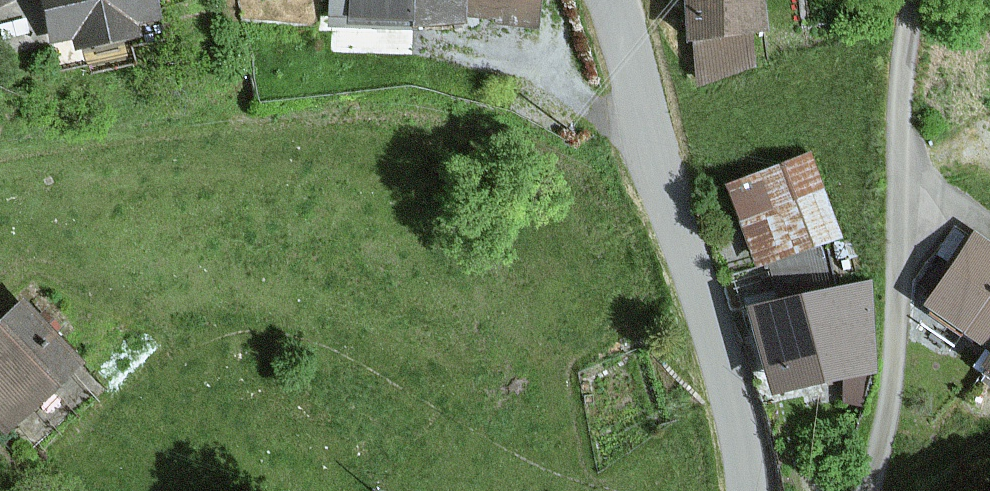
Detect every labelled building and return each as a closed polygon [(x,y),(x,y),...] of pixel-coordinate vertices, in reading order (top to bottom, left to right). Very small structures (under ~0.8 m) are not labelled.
[(49,48),(159,25),(154,0),(38,0),(49,48)] [(409,29),(409,0),(326,0),(325,28),(409,29)] [(409,29),(460,30),(460,18),(461,0),(409,0),(409,29)] [(537,0),(461,0),(460,18),(495,19),(495,25),(536,26),(537,0)] [(680,1),(684,43),(691,42),(695,78),(754,72),(750,32),(765,31),(762,0),(690,0),(680,1)] [(748,262),(765,257),(821,242),(835,238),(812,157),(725,181),(748,262)] [(989,348),(989,248),(971,235),(921,309),(987,353),(989,348)] [(746,314),(770,398),(871,369),(871,278),(834,289),(821,242),(765,257),(779,304),(746,314)] [(1,429),(72,361),(18,305),(0,322),(0,428),(1,429)] [(987,353),(975,369),(989,379),(989,348),(987,353)]
